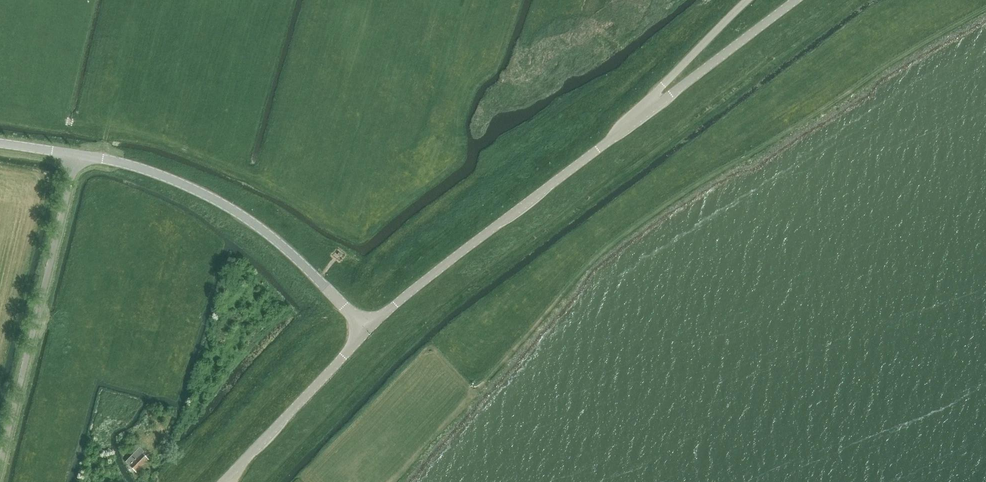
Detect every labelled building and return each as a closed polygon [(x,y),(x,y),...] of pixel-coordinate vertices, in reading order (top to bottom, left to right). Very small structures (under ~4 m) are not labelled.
[(20,199),(18,204),(27,207),(29,202),(20,199)] [(11,229),(0,229),(0,241),(11,241),(11,229)] [(30,234),(13,233),(12,243),(29,244),(30,234)] [(369,338),(377,330),(373,326),(365,335),(369,338)] [(139,445),(125,460),(136,472),(148,459),(142,452),(144,450),(139,445)]
